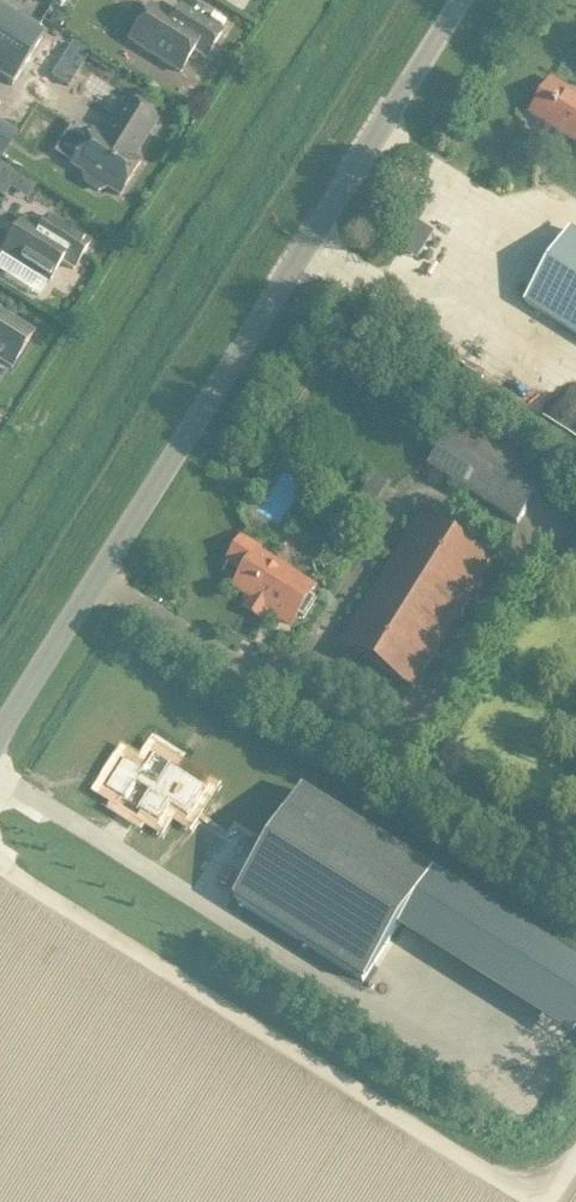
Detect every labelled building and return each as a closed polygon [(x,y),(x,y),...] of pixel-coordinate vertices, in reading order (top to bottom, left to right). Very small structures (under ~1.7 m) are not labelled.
[(178,6),(169,20),(146,6),(125,39),(178,72),(190,51),(203,59),(219,32),(178,6)] [(40,36),(0,11),(0,79),(10,85),(40,36)] [(575,143),(575,96),(549,79),(528,112),(575,143)] [(83,174),(81,176),(82,182),(96,190),(101,189),(103,186),(117,195),(138,162),(131,158),(155,120),(124,101),(101,139),(89,131),(68,164),(83,174)] [(34,228),(21,220),(0,253),(46,282),(59,261),(71,269),(88,242),(43,214),(34,228)] [(568,229),(522,302),(575,336),(575,234),(568,229)] [(9,367),(30,334),(0,315),(0,362),(9,367)] [(426,466),(515,521),(545,471),(456,417),(426,466)] [(417,517),(338,643),(410,688),(489,562),(417,517)] [(307,596),(313,587),(256,551),(258,548),(240,537),(219,570),(220,571),(226,562),(241,571),(231,587),(247,598),(242,606),(260,618),(266,609),(290,624),(296,615),(300,618),(312,599),(307,596)] [(123,759),(103,790),(158,824),(168,807),(186,818),(205,788),(152,754),(141,771),(123,759)] [(235,902),(361,981),(429,873),(303,793),(235,902)]
